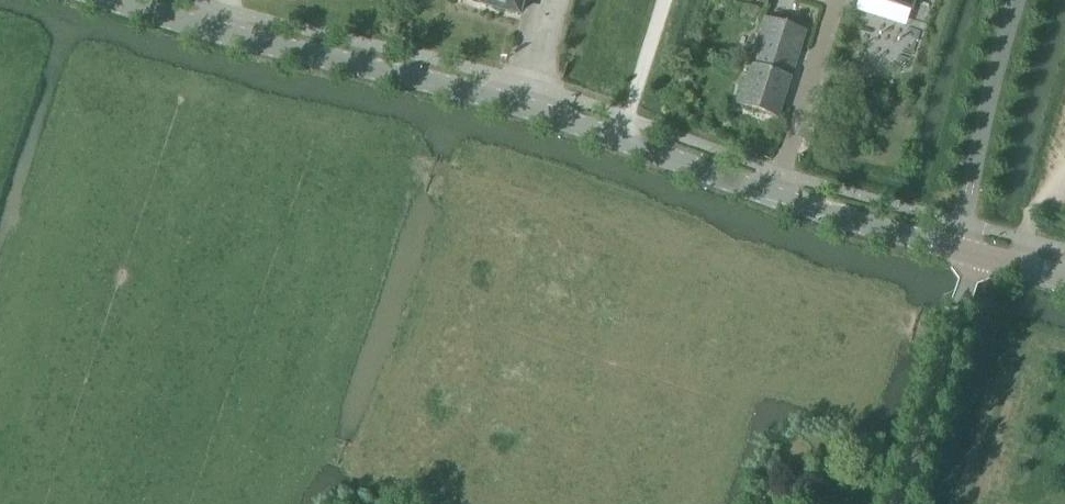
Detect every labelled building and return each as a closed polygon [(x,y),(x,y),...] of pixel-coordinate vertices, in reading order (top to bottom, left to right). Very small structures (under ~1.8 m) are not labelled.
[(481,2),(481,4),(517,14),(521,0),(473,0),(481,2)] [(906,12),(907,11),(908,11),(909,9),(912,0),(868,0),(906,12)] [(736,104),(778,117),(805,32),(764,18),(736,104)]
